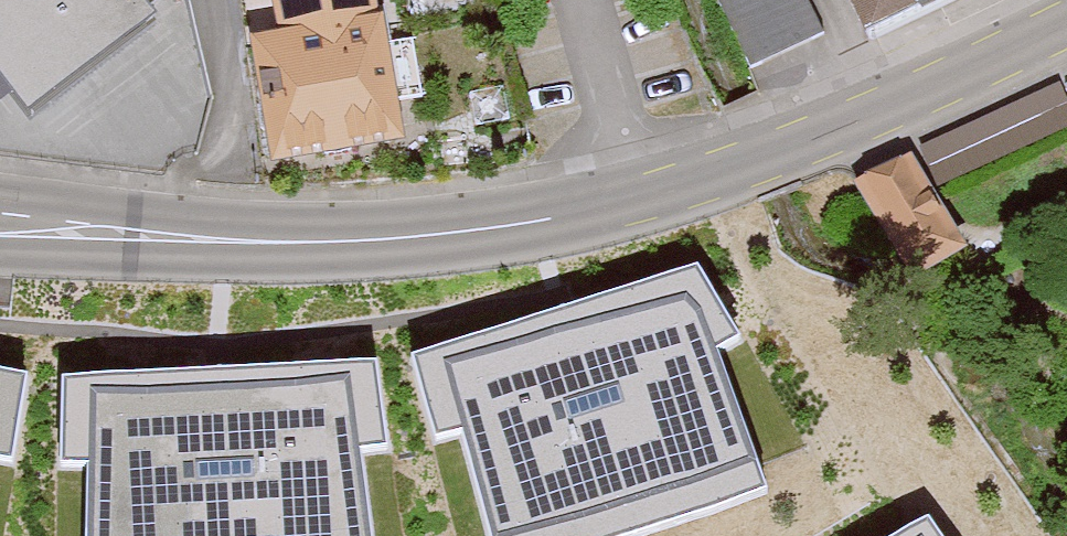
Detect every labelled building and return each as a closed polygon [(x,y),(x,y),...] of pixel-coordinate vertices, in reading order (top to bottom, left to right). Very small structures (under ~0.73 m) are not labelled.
[(142,0),(0,0),(0,118),(14,139),(163,32),(142,0)] [(282,41),(254,45),(274,170),(403,150),(380,0),(275,0),(282,41)] [(780,73),(857,32),(840,0),(741,0),(780,73)] [(886,25),(933,0),(873,0),(886,25)] [(1035,104),(940,145),(965,204),(1061,162),(1035,104)] [(917,279),(976,250),(923,146),(864,176),(917,279)] [(418,367),(473,535),(666,535),(771,506),(722,277),(418,367)] [(60,400),(74,535),(375,535),(376,376),(60,400)] [(0,385),(0,535),(5,535),(41,392),(0,385)] [(933,535),(950,535),(946,528),(933,535)]
